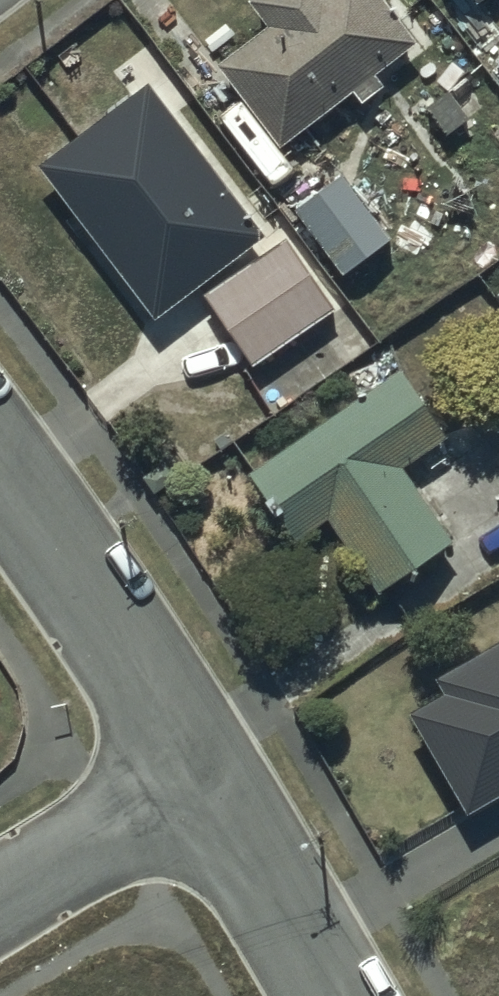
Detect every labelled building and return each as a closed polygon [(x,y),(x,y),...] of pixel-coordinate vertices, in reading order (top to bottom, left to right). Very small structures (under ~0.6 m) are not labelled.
[(351,80),(360,91),(382,74),(373,62),(414,31),(390,0),(253,0),(265,16),(215,55),(279,137),(351,80)] [(262,224),(146,72),(40,153),(155,305),(262,224)] [(389,229),(343,166),(294,201),(339,264),(389,229)] [(205,281),(252,354),(332,302),(286,230),(205,281)] [(445,426),(399,358),(246,461),(293,530),(330,506),(378,578),(451,530),(401,456),(445,426)] [(498,780),(498,632),(436,668),(443,680),(408,700),(465,799),(498,780)]
